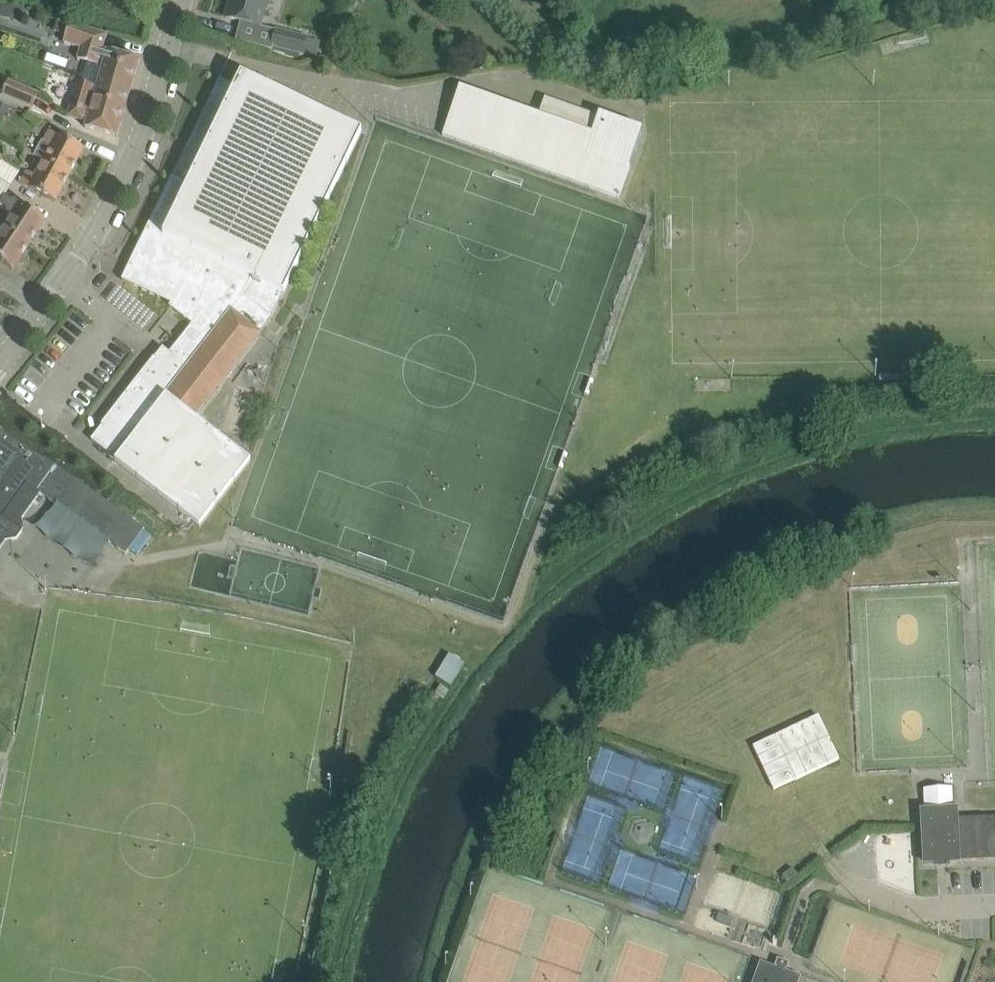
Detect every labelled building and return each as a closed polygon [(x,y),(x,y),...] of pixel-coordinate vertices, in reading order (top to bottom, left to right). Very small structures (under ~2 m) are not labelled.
[(226,17),(250,24),(246,38),(272,46),(311,56),(315,41),(277,31),(261,25),(267,0),(230,0),(226,17)] [(28,10),(17,7),(15,13),(26,16),(28,10)] [(66,36),(70,24),(58,19),(54,32),(66,36)] [(90,95),(126,106),(139,59),(107,50),(107,52),(103,51),(107,34),(71,23),(70,24),(66,36),(64,43),(81,49),(77,59),(97,66),(97,65),(102,66),(96,88),(92,87),(92,86),(87,84),(90,95)] [(362,133),(330,118),(241,75),(235,86),(220,79),(172,177),(122,280),(171,304),(169,307),(192,325),(170,353),(163,348),(154,358),(102,425),(91,440),(116,460),(115,461),(199,526),(250,462),(196,419),(262,334),(260,333),(273,316),(362,133)] [(39,93),(9,80),(3,95),(33,108),(39,93)] [(117,137),(126,106),(90,95),(87,84),(79,82),(70,116),(87,121),(85,127),(117,137)] [(442,135),(619,198),(641,133),(597,118),(592,132),(574,125),(579,111),(544,99),(538,118),(459,90),(442,135)] [(84,149),(66,139),(50,131),(38,153),(26,147),(24,151),(44,161),(69,175),(84,149)] [(55,202),(69,175),(44,161),(36,176),(28,172),(22,184),(55,202)] [(29,208),(14,198),(13,200),(5,195),(0,203),(0,204),(6,208),(8,215),(12,218),(5,228),(29,244),(46,219),(29,208)] [(5,228),(0,225),(0,261),(12,269),(29,244),(5,228)] [(0,439),(0,519),(2,516),(14,524),(23,523),(43,494),(88,526),(126,554),(145,529),(106,501),(55,465),(39,456),(24,446),(19,453),(0,439)] [(8,543),(7,534),(0,529),(0,553),(8,543)] [(451,685),(465,662),(449,653),(435,676),(451,685)] [(924,863),(989,860),(989,855),(994,854),(994,822),(987,822),(987,817),(956,818),(956,810),(922,811),(924,863)] [(801,976),(784,970),(785,968),(777,966),(777,968),(760,962),(753,981),(799,981),(801,976)]
